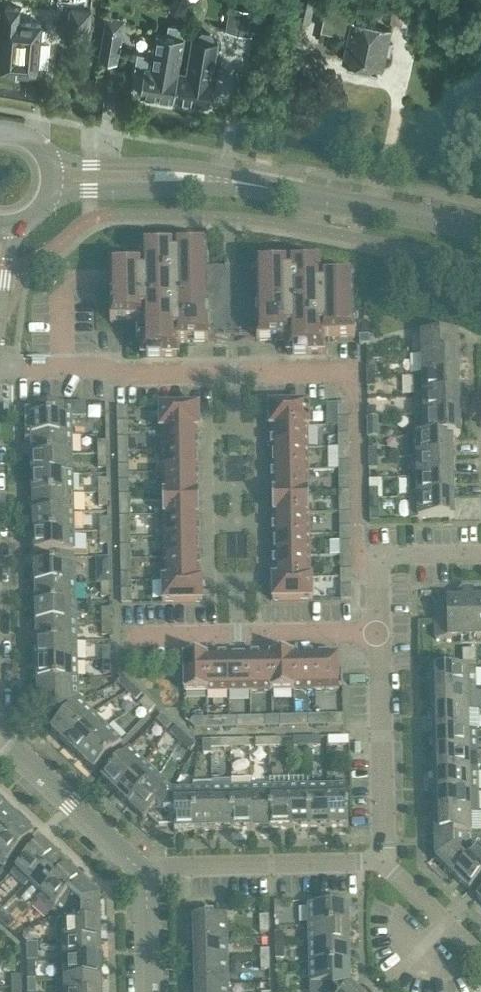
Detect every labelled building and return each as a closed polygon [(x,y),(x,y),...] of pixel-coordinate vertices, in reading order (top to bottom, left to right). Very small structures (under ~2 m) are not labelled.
[(344,57),(383,65),(391,25),(390,25),(394,5),(369,0),(359,0),(357,6),(330,0),(328,0),(322,27),(349,33),(344,57)] [(228,28),(252,34),(253,28),(263,31),(265,31),(269,12),(267,11),(233,4),(228,28)] [(4,34),(1,70),(38,73),(38,67),(43,67),(48,65),(50,44),(45,41),(40,41),(42,23),(23,22),(19,22),(21,7),(6,6),(5,25),(4,34)] [(68,39),(81,29),(90,29),(92,9),(71,7),(70,16),(57,26),(68,39)] [(174,99),(175,97),(174,97),(181,60),(187,26),(169,23),(168,33),(158,31),(155,47),(150,46),(149,54),(139,53),(136,70),(144,72),(141,93),(174,99)] [(122,31),(105,28),(100,58),(117,61),(122,31)] [(174,97),(175,97),(207,103),(210,87),(215,87),(217,76),(213,74),(219,40),(214,39),(214,36),(212,33),(203,31),(199,34),(199,37),(193,36),(188,61),(181,60),(174,97)] [(208,343),(208,342),(207,267),(207,246),(141,248),(141,249),(109,249),(110,324),(142,324),(142,359),(147,359),(147,363),(162,362),(162,358),(177,358),(177,343),(208,343)] [(255,266),(256,341),(256,342),(288,341),(288,356),(293,356),(293,360),(308,360),(307,356),(323,356),(322,341),(354,340),(353,268),(321,269),(321,264),(255,265),(255,266)] [(421,334),(422,355),(458,354),(458,333),(421,334)] [(370,337),(359,337),(359,346),(370,346),(370,337)] [(422,355),(422,376),(459,375),(458,354),(422,355)] [(366,368),(366,379),(375,378),(375,368),(366,368)] [(414,376),(415,397),(459,396),(459,375),(422,376),(414,376)] [(375,378),(366,379),(366,389),(375,388),(375,378)] [(415,397),(415,417),(460,416),(459,396),(415,397)] [(31,419),(32,438),(71,438),(71,418),(86,418),(85,404),(35,405),(35,419),(31,419)] [(269,406),(269,429),(309,428),(309,405),(269,406)] [(347,405),(337,405),(338,419),(348,419),(347,405)] [(159,408),(159,431),(199,430),(199,407),(159,408)] [(127,409),(117,409),(117,423),(127,423),(127,409)] [(367,409),(367,420),(376,419),(376,409),(367,409)] [(415,417),(416,436),(416,438),(460,436),(460,416),(415,417)] [(376,419),(367,420),(368,440),(377,440),(377,419),(376,419)] [(271,429),(272,450),(308,449),(307,429),(309,429),(309,428),(269,429),(269,430),(271,429)] [(161,431),(162,452),(198,452),(198,431),(199,431),(199,430),(159,431),(161,431)] [(338,435),(338,449),(348,449),(348,435),(338,435)] [(408,459),(416,459),(416,458),(453,457),(452,438),(460,437),(460,436),(416,438),(416,436),(408,436),(408,459)] [(32,438),(32,458),(72,457),(71,438),(32,438)] [(118,439),(118,453),(128,453),(128,439),(118,439)] [(97,443),(98,456),(106,456),(106,443),(97,443)] [(272,450),(272,472),(308,471),(308,449),(272,450)] [(348,449),(338,449),(338,463),(348,463),(348,449)] [(368,450),(368,460),(377,460),(377,450),(368,450)] [(162,452),(162,474),(198,473),(198,452),(162,452)] [(128,453),(118,453),(118,467),(128,467),(128,453)] [(106,456),(98,456),(98,470),(106,469),(106,456)] [(32,458),(32,477),(72,476),(72,457),(32,458)] [(416,459),(417,478),(453,478),(453,457),(416,458),(416,459)] [(377,460),(368,460),(368,470),(377,470),(377,460)] [(272,472),(273,493),(309,493),(308,471),(272,472)] [(162,474),(162,496),(199,495),(198,473),(162,474)] [(32,477),(33,496),(73,495),(72,476),(32,477)] [(349,478),(339,478),(339,492),(349,492),(349,478)] [(410,498),(410,499),(454,498),(453,478),(417,478),(409,479),(410,498)] [(98,482),(99,495),(107,495),(107,482),(98,482)] [(129,482),(119,482),(119,496),(129,496),(129,482)] [(369,491),(369,501),(378,501),(378,490),(369,491)] [(349,492),(339,492),(339,514),(349,514),(349,492)] [(272,515),(273,515),(309,514),(309,493),(273,493),(272,493),(272,515)] [(33,496),(33,515),(73,515),(73,495),(33,496)] [(107,495),(99,495),(99,508),(107,508),(107,495)] [(162,496),(163,517),(199,517),(200,517),(200,495),(199,495),(162,496)] [(129,496),(119,496),(120,518),(130,518),(129,496)] [(454,498),(410,499),(410,520),(454,519),(454,498)] [(378,501),(369,501),(370,511),(378,511),(378,501)] [(273,515),(273,537),(309,536),(309,514),(273,515)] [(349,514),(339,514),(340,528),(350,528),(349,514)] [(33,515),(34,535),(73,534),(73,515),(33,515)] [(163,517),(163,539),(199,538),(199,517),(163,517)] [(130,518),(120,518),(120,532),(130,532),(130,518)] [(99,520),(100,533),(108,533),(108,520),(99,520)] [(108,533),(100,533),(100,546),(108,546),(108,533)] [(73,534),(34,535),(34,555),(74,554),(73,534)] [(273,537),(274,558),(310,558),(309,536),(273,537)] [(163,539),(164,561),(200,560),(199,538),(163,539)] [(340,543),(340,557),(350,557),(350,543),(340,543)] [(120,547),(121,561),(131,561),(130,547),(120,547)] [(350,557),(340,557),(340,571),(350,571),(350,557)] [(272,579),(272,580),(312,579),(312,578),(310,578),(310,558),(274,558),(274,579),(272,579)] [(162,581),(162,582),(202,582),(202,581),(200,581),(200,560),(164,561),(164,581),(162,581)] [(131,561),(121,561),(121,575),(131,575),(131,561)] [(34,567),(35,587),(74,586),(74,566),(34,567)] [(312,579),(272,580),(272,602),(312,602),(312,579)] [(202,582),(162,582),(162,604),(202,604),(202,582)] [(109,585),(101,585),(101,598),(109,598),(109,585)] [(35,587),(35,606),(75,605),(74,586),(35,587)] [(351,587),(341,587),(341,601),(351,601),(351,587)] [(131,590),(121,591),(122,605),(132,605),(131,590)] [(472,601),(472,610),(468,610),(463,610),(463,601),(446,602),(434,602),(435,641),(447,641),(468,640),(480,640),(480,601),(472,601)] [(35,606),(36,625),(75,624),(75,605),(35,606)] [(101,610),(102,624),(110,623),(110,610),(101,610)] [(110,623),(102,624),(102,637),(110,637),(110,623)] [(36,625),(36,645),(76,644),(75,624),(36,625)] [(36,645),(37,664),(76,663),(76,644),(36,645)] [(102,649),(102,662),(111,662),(111,649),(102,649)] [(338,655),(315,656),(316,692),(338,692),(338,688),(342,688),(342,671),(338,671),(338,655)] [(271,657),(250,657),(250,693),(271,693),(272,693),(271,656),(271,657)] [(293,656),(271,656),(272,693),(294,693),(293,656)] [(294,656),(293,656),(294,693),(295,693),(295,692),(316,692),(315,656),(294,656)] [(184,694),(206,694),(206,657),(183,657),(184,694)] [(206,657),(206,694),(207,694),(228,693),(228,657),(207,658),(207,657),(206,657)] [(250,657),(228,657),(228,693),(250,693),(250,657)] [(111,662),(102,662),(103,675),(111,675),(111,662)] [(37,664),(37,683),(77,682),(76,663),(37,664)] [(430,672),(431,693),(475,692),(475,670),(467,671),(430,672)] [(117,684),(126,693),(132,687),(123,678),(117,684)] [(43,718),(54,728),(78,704),(77,703),(77,682),(37,683),(38,703),(43,703),(43,718)] [(132,687),(126,693),(136,702),(142,696),(132,687)] [(431,693),(432,713),(476,712),(475,692),(431,693)] [(145,699),(139,706),(149,715),(155,709),(145,699)] [(50,732),(65,746),(92,717),(78,704),(54,728),(50,732)] [(334,709),(334,717),(328,717),(328,727),(343,727),(342,717),(342,709),(334,709)] [(432,713),(432,733),(476,732),(478,732),(478,712),(476,712),(432,713)] [(162,716),(157,722),(166,731),(172,725),(162,716)] [(65,746),(79,759),(106,730),(92,717),(65,746)] [(307,717),(294,718),(294,728),(307,727),(307,717)] [(251,728),(250,718),(236,718),(236,729),(251,728)] [(264,718),(250,718),(251,728),(264,728),(264,718)] [(294,728),(294,718),(279,718),(279,728),(294,728)] [(207,729),(207,719),(194,719),(188,724),(194,729),(207,729)] [(221,719),(207,719),(207,729),(221,729),(221,719)] [(170,735),(179,744),(185,737),(176,728),(170,735)] [(106,730),(79,759),(93,773),(121,744),(106,730)] [(432,733),(433,753),(477,752),(476,732),(432,733)] [(185,737),(179,744),(189,753),(195,747),(185,737)] [(319,739),(307,740),(307,748),(320,748),(319,739)] [(334,739),(328,739),(328,747),(335,747),(348,747),(348,739),(334,739)] [(268,749),(268,740),(255,741),(255,749),(268,749)] [(281,740),(268,740),(268,749),(281,748),(281,740)] [(307,748),(307,740),(293,740),(293,748),(301,748),(307,748)] [(230,741),(217,742),(217,750),(230,750),(230,741)] [(243,741),(230,741),(230,750),(243,749),(243,741)] [(210,742),(202,742),(202,756),(211,755),(210,742)] [(101,780),(115,794),(143,765),(128,752),(101,780)] [(433,753),(433,774),(477,773),(477,752),(433,753)] [(115,794),(129,807),(156,779),(143,765),(115,794)] [(433,774),(434,794),(470,793),(478,793),(477,773),(433,774)] [(144,821),(147,818),(147,817),(170,792),(156,779),(129,807),(144,821)] [(269,781),(269,791),(270,830),(289,830),(288,780),(269,781)] [(307,780),(288,780),(289,830),(309,829),(308,790),(307,780)] [(231,782),(231,792),(232,831),(251,831),(250,791),(250,781),(231,782)] [(192,785),(192,793),(193,832),(213,832),(212,792),(211,784),(192,785)] [(327,789),(308,790),(309,829),(328,829),(327,789)] [(347,789),(327,789),(328,829),(348,828),(347,789)] [(269,791),(250,791),(251,831),(270,830),(269,791)] [(147,817),(147,818),(158,828),(173,828),(173,833),(193,832),(192,793),(171,793),(170,792),(147,817)] [(231,792),(212,792),(213,832),(232,831),(231,792)] [(434,794),(434,815),(470,814),(470,793),(434,794)] [(19,823),(6,811),(0,817),(0,843),(19,823)] [(434,815),(435,835),(471,835),(470,814),(434,815)] [(0,843),(0,866),(3,868),(33,836),(19,823),(0,843)] [(435,861),(471,845),(480,840),(480,834),(471,835),(435,835),(435,861)] [(24,889),(29,884),(28,883),(54,856),(41,844),(11,876),(24,889)] [(435,861),(453,878),(478,851),(471,845),(435,861)] [(453,878),(469,893),(480,879),(480,854),(478,851),(453,878)] [(29,884),(41,896),(67,869),(54,856),(28,883),(29,884)] [(50,912),(54,908),(80,881),(67,869),(41,896),(37,900),(50,912)] [(54,908),(62,916),(99,899),(80,881),(54,908)] [(99,899),(62,916),(62,925),(100,924),(99,899)] [(282,904),(274,904),(274,917),(283,917),(282,904)] [(308,908),(308,928),(348,927),(347,907),(308,908)] [(16,910),(9,917),(15,923),(22,916),(16,910)] [(56,944),(63,944),(100,943),(100,924),(62,925),(62,916),(56,918),(56,925),(56,944)] [(9,917),(2,925),(8,931),(15,923),(9,917)] [(268,934),(268,917),(260,917),(260,934),(268,934)] [(193,919),(193,941),(227,940),(226,918),(193,919)] [(308,928),(309,946),(349,946),(348,927),(308,928)] [(275,934),(275,947),(283,947),(283,934),(275,934)] [(193,941),(194,962),(227,961),(227,940),(193,941)] [(63,944),(63,962),(101,961),(100,943),(63,944)] [(36,944),(27,944),(27,953),(36,952),(36,944)] [(309,946),(309,966),(349,965),(349,946),(309,946)] [(283,947),(275,947),(275,960),(283,960),(283,947)] [(260,951),(260,961),(269,960),(269,950),(260,951)] [(269,960),(260,961),(260,971),(269,970),(269,960)] [(57,962),(58,980),(101,979),(101,961),(63,962),(57,962)] [(194,962),(194,984),(228,983),(227,961),(194,962)] [(309,966),(310,991),(346,991),(351,987),(350,986),(349,965),(309,966)] [(27,972),(27,981),(35,981),(35,972),(27,972)] [(12,978),(12,990),(22,990),(21,977),(12,978)] [(58,991),(101,991),(101,979),(58,980),(58,991)] [(27,981),(28,991),(36,991),(35,981),(27,981)] [(195,991),(228,991),(228,983),(194,984),(195,991)]
